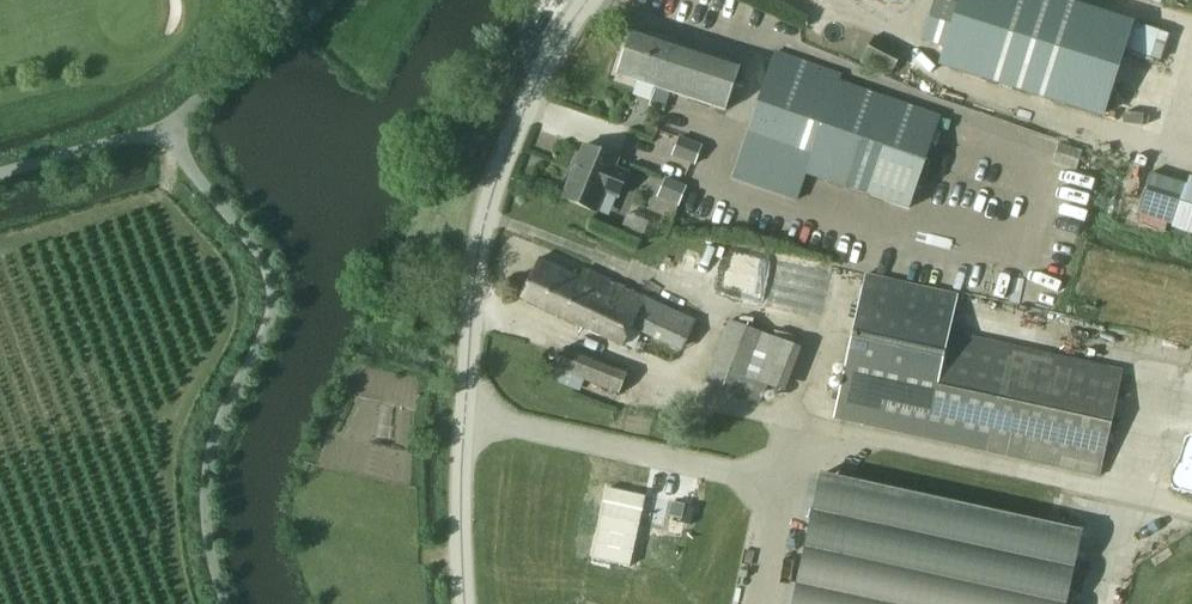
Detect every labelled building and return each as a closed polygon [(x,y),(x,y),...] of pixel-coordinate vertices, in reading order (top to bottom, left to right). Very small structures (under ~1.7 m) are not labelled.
[(958,6),(939,0),(937,0),(924,40),(945,47),(958,6)] [(940,65),(1102,116),(1123,49),(1131,23),(1056,0),(960,0),(958,6),(945,47),(940,65)] [(1166,34),(1131,23),(1123,49),(1157,59),(1166,34)] [(664,112),(670,94),(725,113),(741,66),(632,30),(617,76),(654,89),(649,107),(664,112)] [(939,117),(838,83),(840,76),(776,54),(732,180),(796,201),(805,175),(907,210),(939,117)] [(679,137),(672,157),(695,166),(703,146),(679,137)] [(629,174),(615,168),(618,160),(583,146),(560,200),(595,215),(604,194),(619,200),(629,174)] [(1150,175),(1138,215),(1174,226),(1187,186),(1150,175)] [(665,177),(657,198),(678,207),(687,187),(665,177)] [(628,214),(621,230),(642,240),(649,223),(628,214)] [(623,347),(633,325),(683,348),(695,321),(585,270),(581,279),(539,259),(521,300),(623,347)] [(865,274),(864,276),(832,420),(1099,479),(1123,370),(949,332),(958,294),(865,274)] [(712,365),(705,382),(739,395),(760,403),(767,386),(746,377),(763,333),(729,320),(712,365)] [(801,348),(763,333),(746,377),(767,386),(784,392),(801,348)] [(627,376),(566,351),(557,370),(619,396),(627,376)] [(1191,488),(1191,435),(1175,432),(1165,483),(1191,488)] [(821,475),(793,603),(1065,603),(1081,532),(821,475)] [(648,505),(615,493),(590,555),(623,568),(648,505)] [(707,506),(681,498),(676,516),(702,523),(707,506)]
